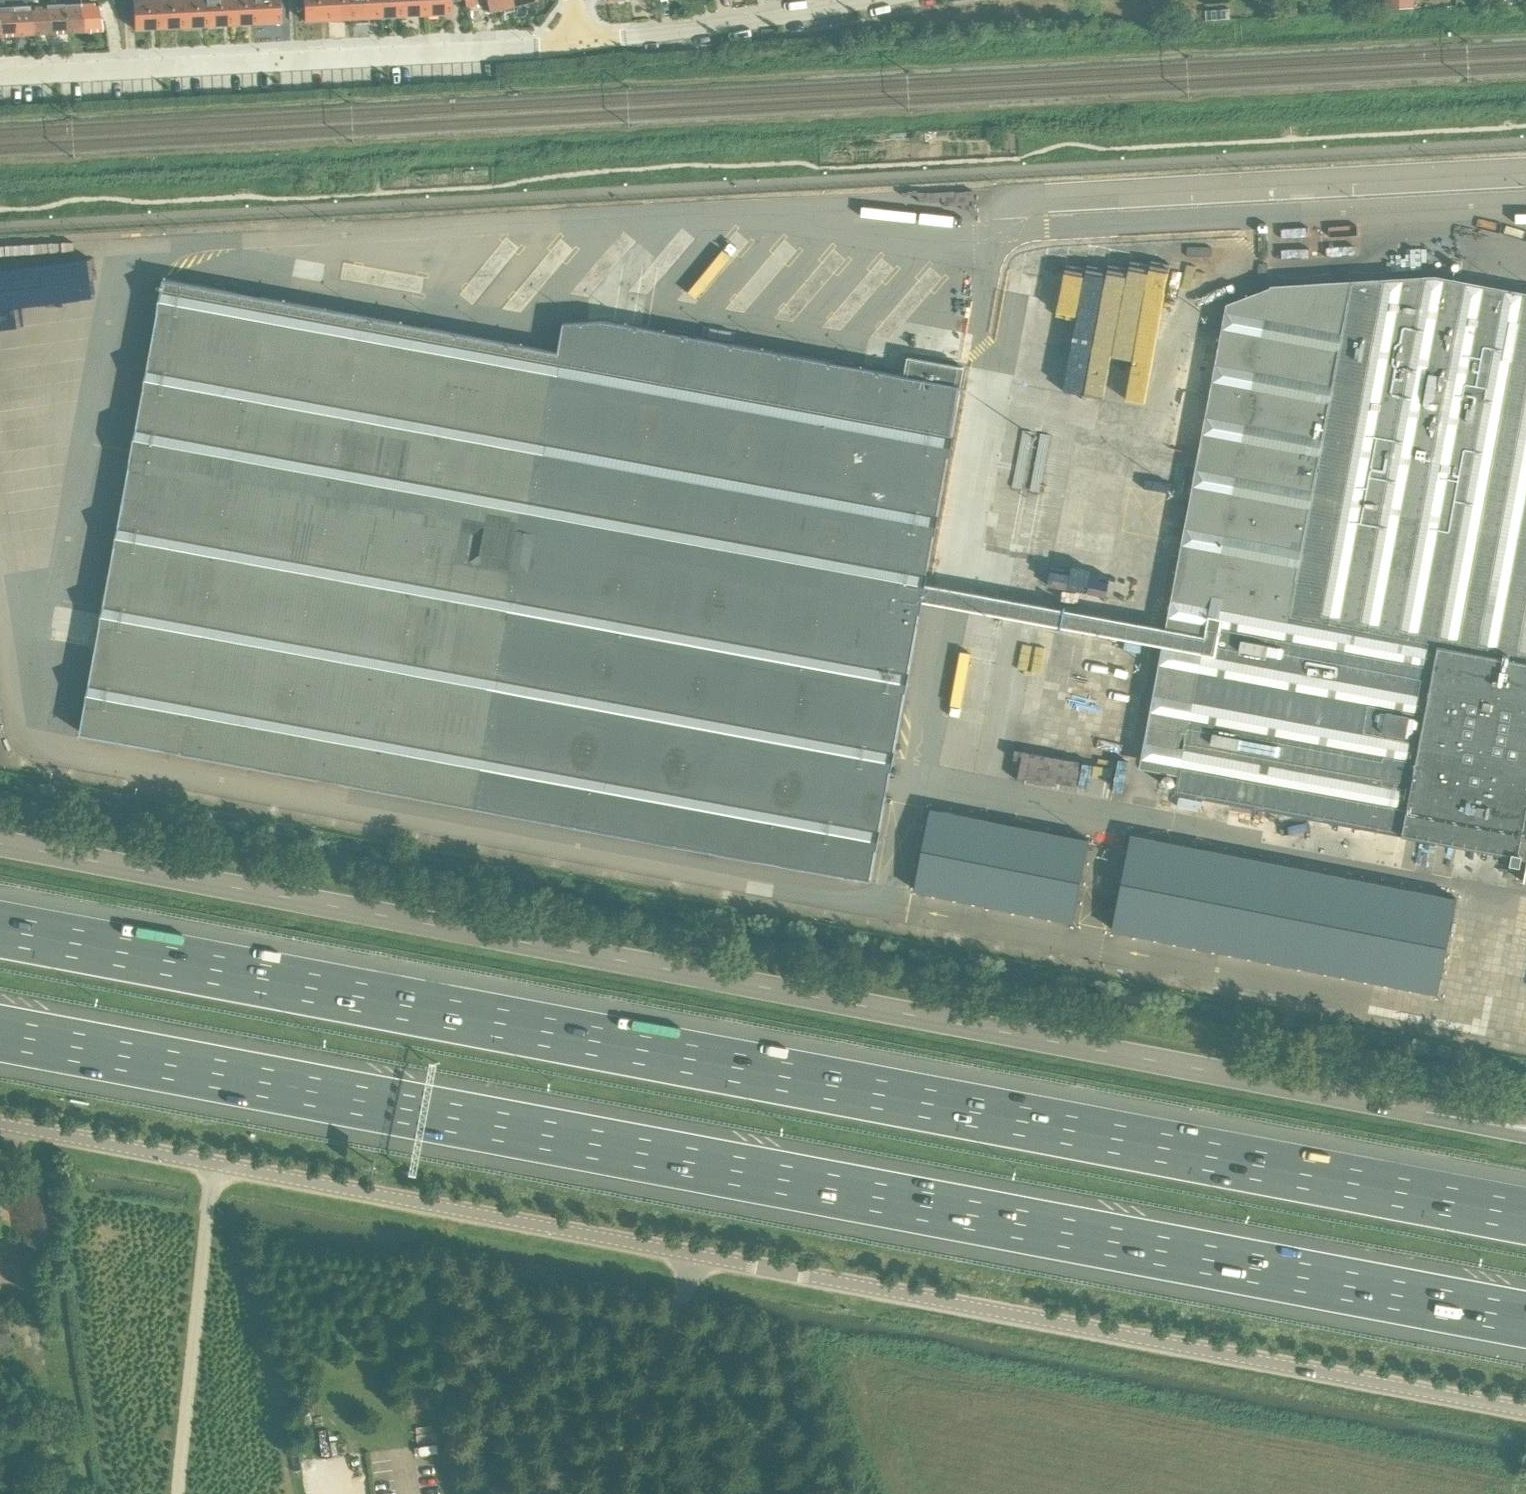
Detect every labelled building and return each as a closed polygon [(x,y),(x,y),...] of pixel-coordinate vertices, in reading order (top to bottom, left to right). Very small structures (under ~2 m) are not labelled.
[(0,36),(17,35),(12,5),(12,0),(0,0),(0,35),(0,36)] [(12,5),(17,35),(34,34),(28,4),(28,0),(12,0),(12,5)] [(28,4),(34,34),(51,33),(46,3),(46,0),(28,0),(28,4)] [(46,3),(51,33),(68,32),(63,2),(62,0),(46,0),(46,3)] [(68,32),(85,31),(80,0),(62,0),(63,2),(68,32)] [(103,30),(98,2),(100,2),(100,0),(80,0),(85,31),(103,30)] [(157,0),(134,0),(135,28),(159,27),(157,0)] [(183,26),(181,0),(157,0),(159,27),(183,26)] [(205,0),(181,0),(183,26),(207,25),(205,0)] [(230,23),(229,0),(205,0),(207,25),(230,23)] [(254,22),(253,0),(229,0),(230,23),(254,22)] [(254,22),(280,21),(279,0),(253,0),(254,22)] [(305,20),(330,18),(329,0),(304,0),(305,20)] [(330,18),(353,17),(352,0),(329,0),(330,18)] [(353,17),(377,16),(376,0),(352,0),(353,17)] [(377,16),(401,15),(400,0),(376,0),(377,16)] [(401,15),(426,13),(426,0),(400,0),(401,15)] [(451,12),(450,0),(455,0),(426,0),(426,13),(451,12)] [(511,0),(487,0),(489,11),(513,5),(511,0)] [(1385,8),(1414,7),(1413,0),(1384,0),(1385,8)] [(1286,3),(1286,13),(1296,13),(1296,3),(1286,3)] [(1230,8),(1205,10),(1206,20),(1230,18),(1230,8)] [(1042,277),(1022,274),(1016,314),(1034,316),(1026,375),(1066,381),(1074,328),(1096,331),(1098,318),(1118,320),(1107,393),(1127,396),(1139,314),(1162,317),(1167,282),(1189,286),(1192,266),(1131,257),(1130,269),(1106,266),(1105,275),(1043,266),(1042,277)] [(1435,276),(1271,286),(1175,792),(1402,834),(1477,848),(1512,854),(1510,862),(1510,868),(1518,869),(1517,876),(1524,878),(1524,879),(1525,879),(1525,878),(1525,293),(1435,276)] [(727,851),(870,877),(876,848),(877,848),(881,828),(879,828),(890,769),(891,769),(895,749),(894,749),(905,690),(906,690),(910,671),(909,670),(919,611),(920,611),(928,572),(926,572),(933,533),(935,533),(939,513),(937,513),(948,454),(949,454),(953,435),(951,434),(964,366),(908,356),(905,375),(606,319),(564,322),(558,351),(165,278),(82,732),(727,851)] [(1112,595),(1124,515),(1106,512),(1114,460),(1093,457),(1080,545),(1057,542),(1050,585),(1088,591),(1112,595)] [(995,714),(1041,723),(1043,713),(1058,717),(1060,708),(999,695),(995,714)] [(1007,735),(1000,764),(993,763),(991,772),(1027,780),(1034,750),(1012,745),(1014,736),(1007,735)] [(1066,758),(1113,762),(1115,743),(1068,738),(1066,758)] [(924,799),(908,882),(1082,915),(1100,833),(924,799)] [(1139,812),(1118,928),(1437,989),(1459,870),(1139,812)] [(12,1180),(5,1180),(5,1179),(0,1179),(0,1233),(12,1231),(22,1230),(23,1243),(60,1238),(51,1174),(11,1179),(12,1180)] [(13,1351),(6,1308),(0,1309),(0,1353),(13,1351)]
